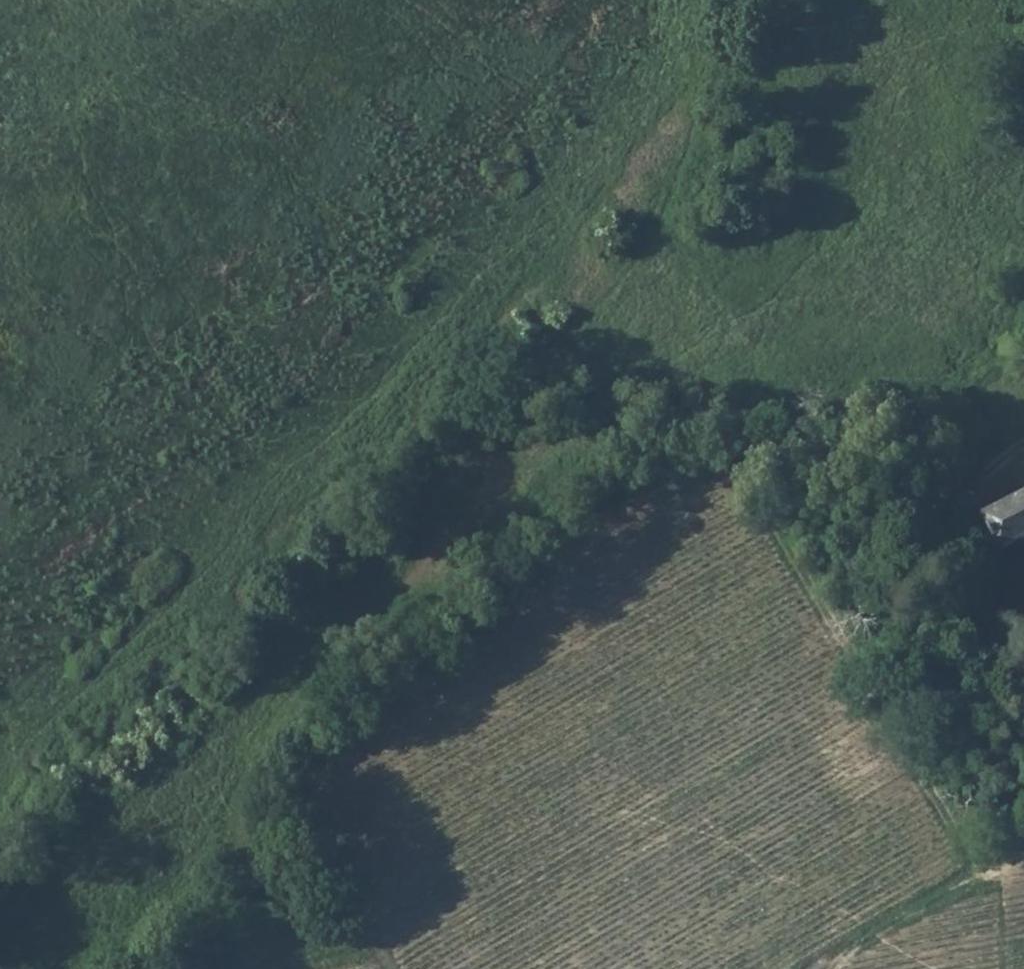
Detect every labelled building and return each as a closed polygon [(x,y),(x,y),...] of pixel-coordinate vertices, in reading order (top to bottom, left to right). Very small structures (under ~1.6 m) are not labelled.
[(977,505),(996,541),(1023,526),(1023,480),(977,505)]
